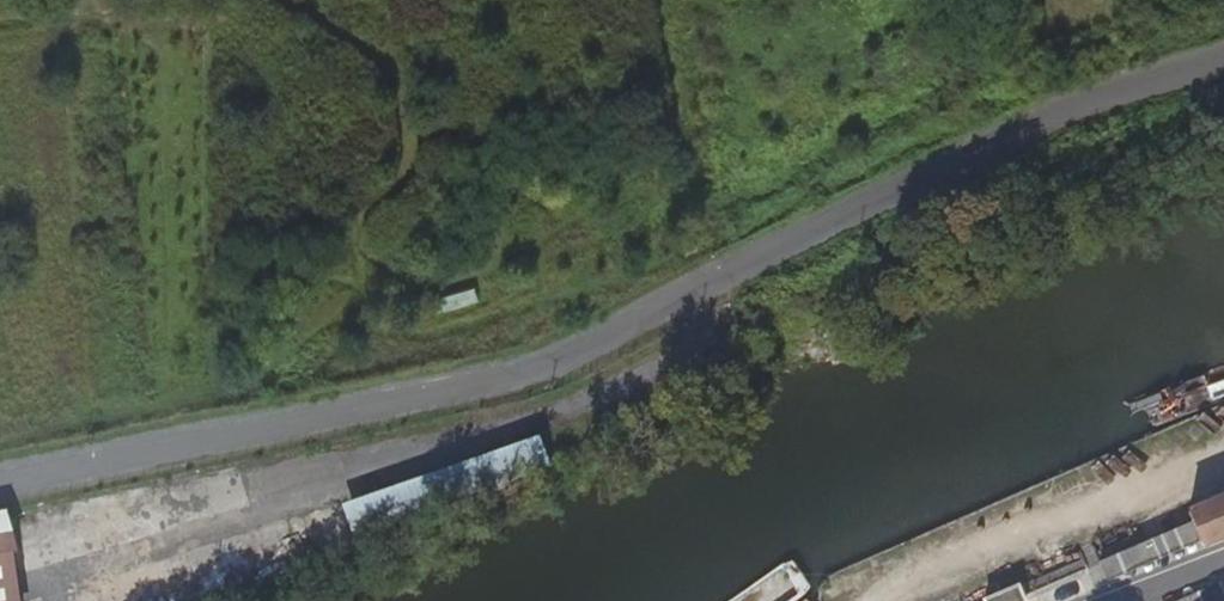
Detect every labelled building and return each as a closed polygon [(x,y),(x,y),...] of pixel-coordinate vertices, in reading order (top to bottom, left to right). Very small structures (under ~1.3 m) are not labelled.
[(473,287),(439,298),(443,313),(478,302),(473,287)] [(1186,516),(1190,524),(1100,562),(1108,581),(1199,542),(1202,548),(1223,539),(1223,499),(1186,516)] [(1185,600),(1223,600),(1223,584),(1185,600)]
